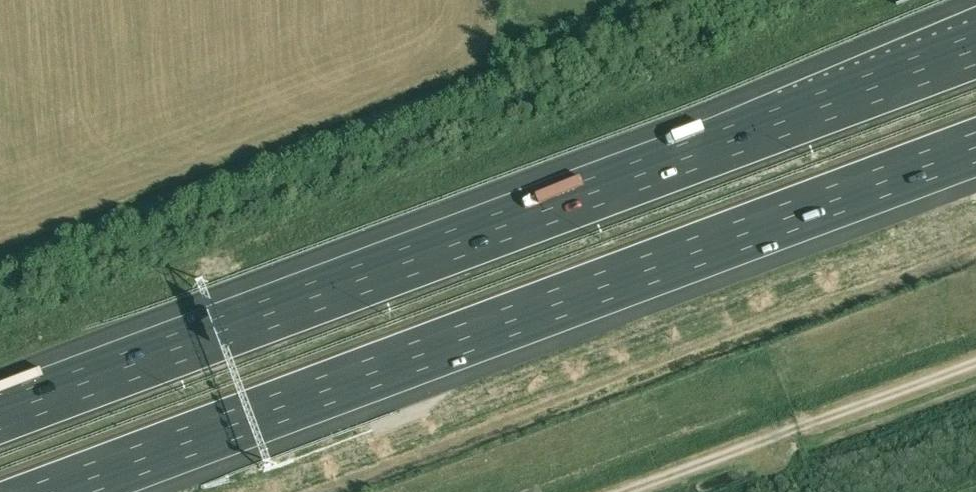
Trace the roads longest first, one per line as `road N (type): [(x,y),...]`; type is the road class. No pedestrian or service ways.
road 1 (motorway): [(975,50),(0,415)]
road 2 (motorway): [(57,491),(975,147)]
road 3 (track): [(975,359),(614,491)]

